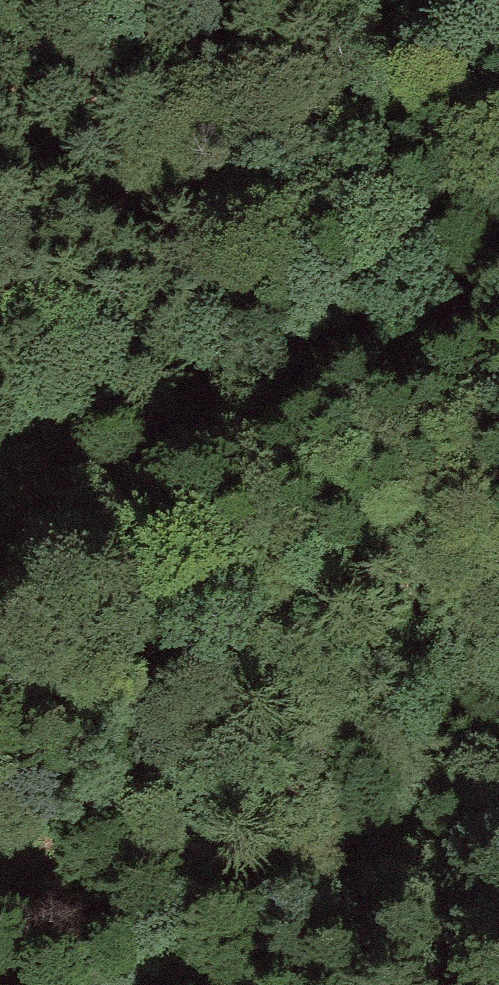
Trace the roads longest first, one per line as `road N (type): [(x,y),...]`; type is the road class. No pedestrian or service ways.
road 1 (track): [(458,0),(291,197),(167,468),(122,608),(65,702),(0,775)]
road 2 (track): [(79,984),(498,777)]
road 3 (track): [(498,277),(299,400),(167,468)]
road 4 (track): [(133,0),(0,92)]

